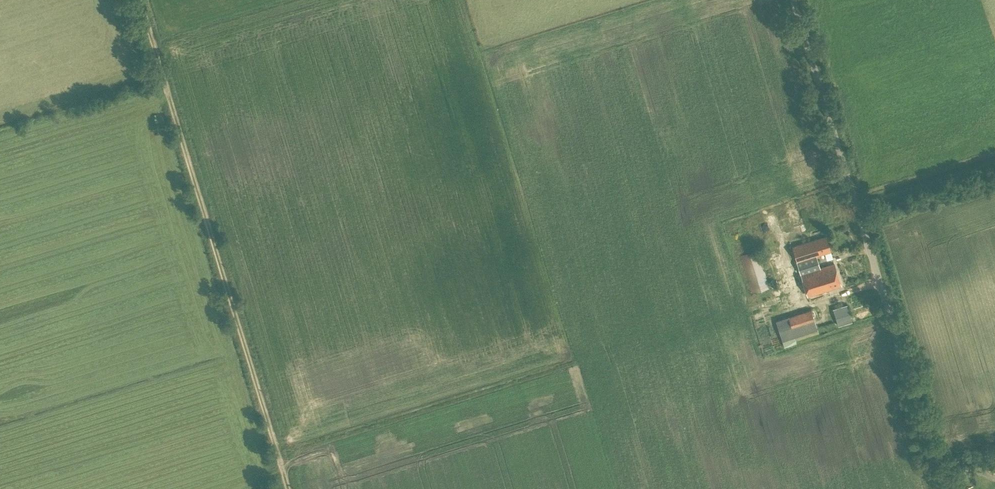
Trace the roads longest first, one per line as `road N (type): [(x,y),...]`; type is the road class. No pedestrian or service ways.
road 1 (track): [(291,488),(141,0)]
road 2 (unclassified): [(943,488),(793,0)]

